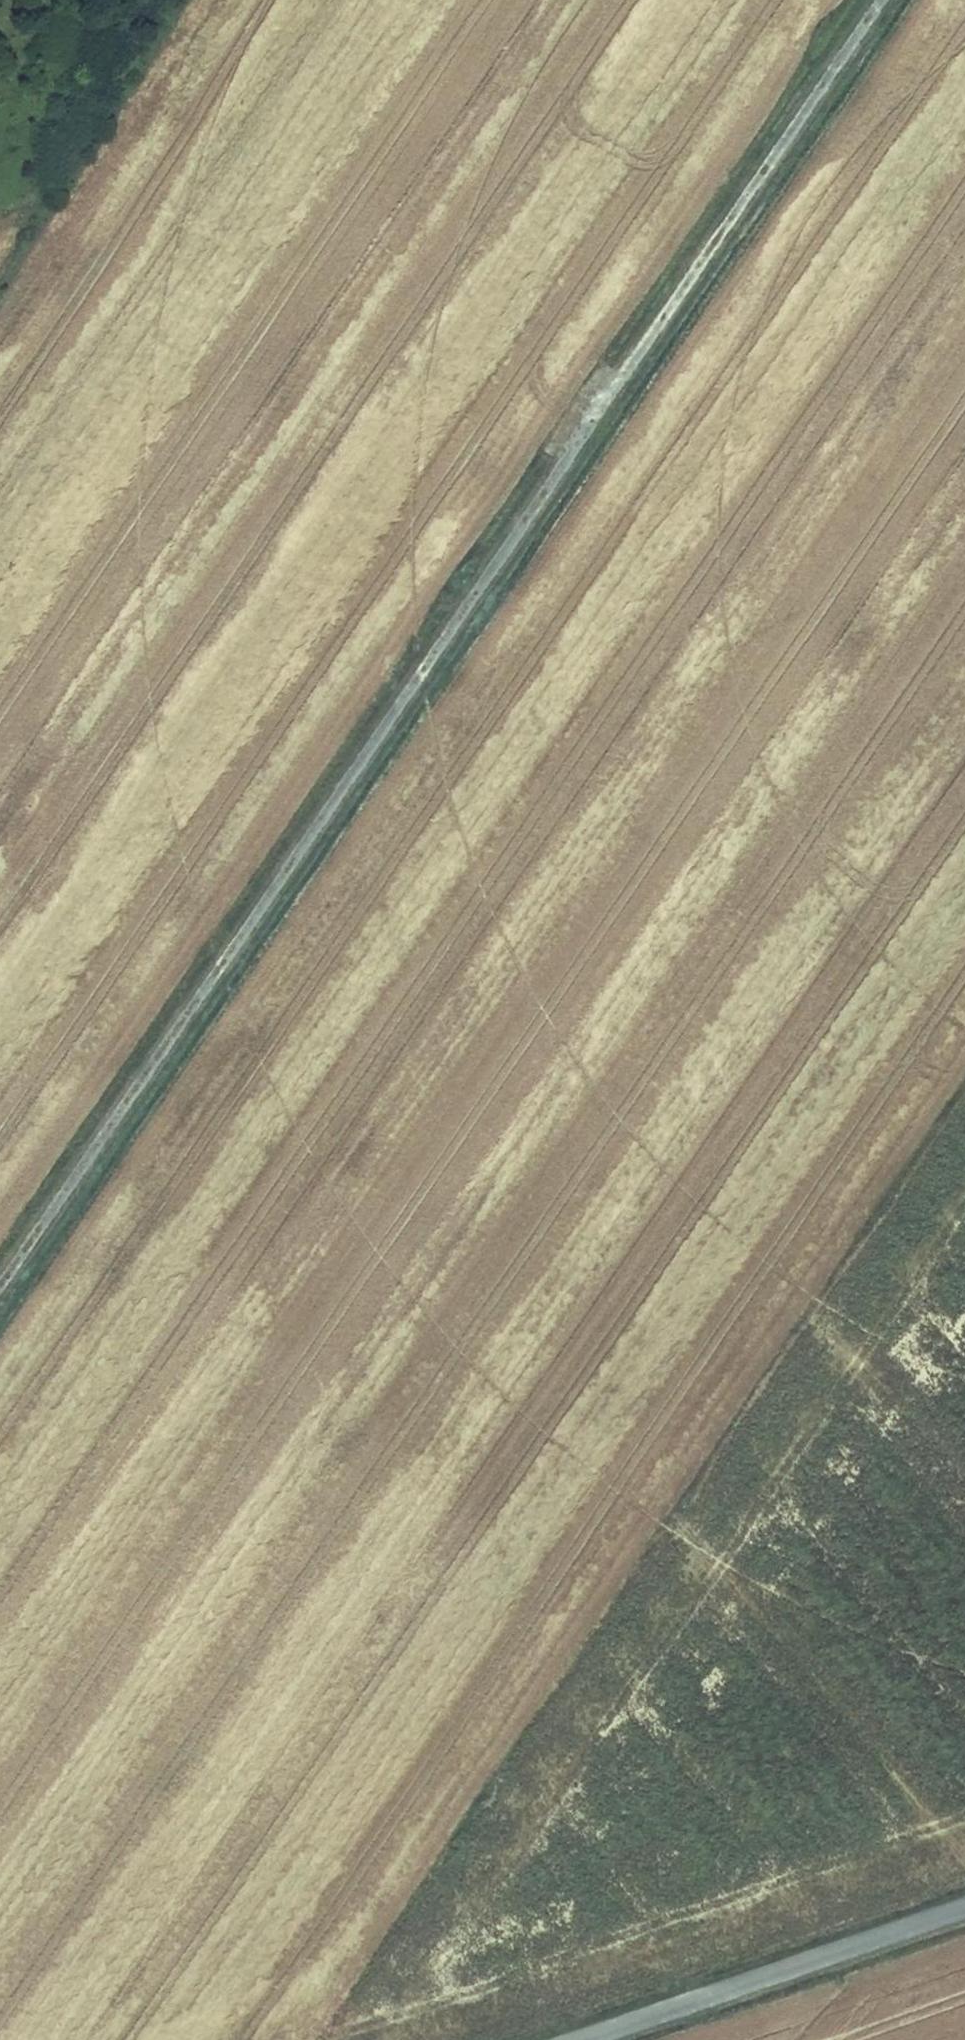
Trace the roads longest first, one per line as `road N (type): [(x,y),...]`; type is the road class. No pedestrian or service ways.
road 1 (unclassified): [(882,0),(0,1292)]
road 2 (unclassified): [(576,2039),(964,1917)]

